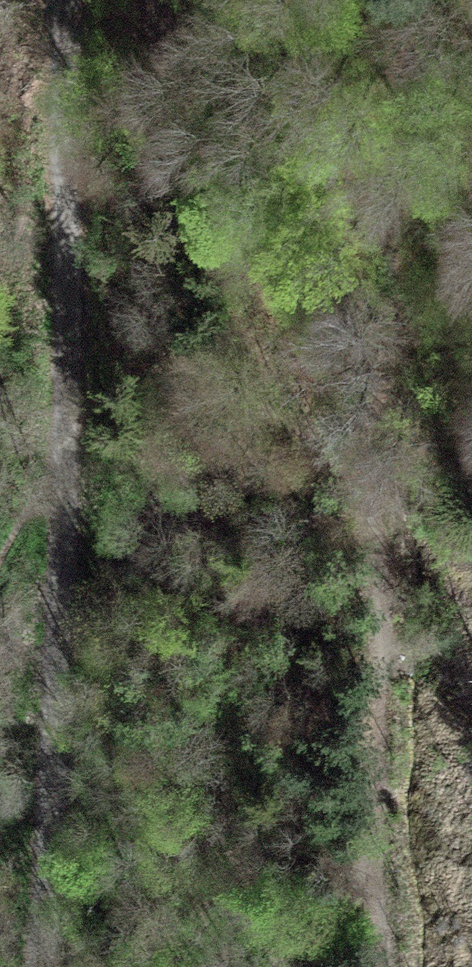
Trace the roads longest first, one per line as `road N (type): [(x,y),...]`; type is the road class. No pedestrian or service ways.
road 1 (track): [(383,966),(367,870),(383,731),(367,496),(144,0)]
road 2 (track): [(56,0),(60,434),(30,966)]

